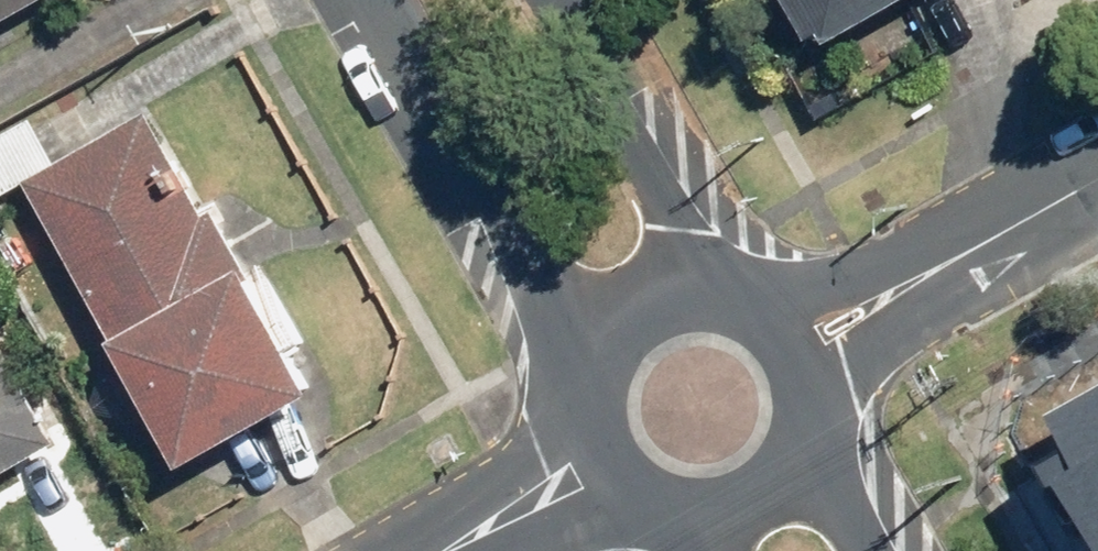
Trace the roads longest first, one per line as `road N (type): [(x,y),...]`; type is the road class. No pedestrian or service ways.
road 1 (unclassified): [(602,376),(378,0)]
road 2 (unclassified): [(565,0),(726,292)]
road 3 (tertiary): [(813,340),(1097,175)]
road 4 (tertiary): [(448,550),(608,460)]
road 5 (tertiary): [(827,456),(780,511),(740,527),(691,526)]
road 6 (tertiary): [(602,376),(633,325),(672,300),(726,292)]
road 7 (tertiary): [(813,340),(831,376),(836,420),(827,456)]

